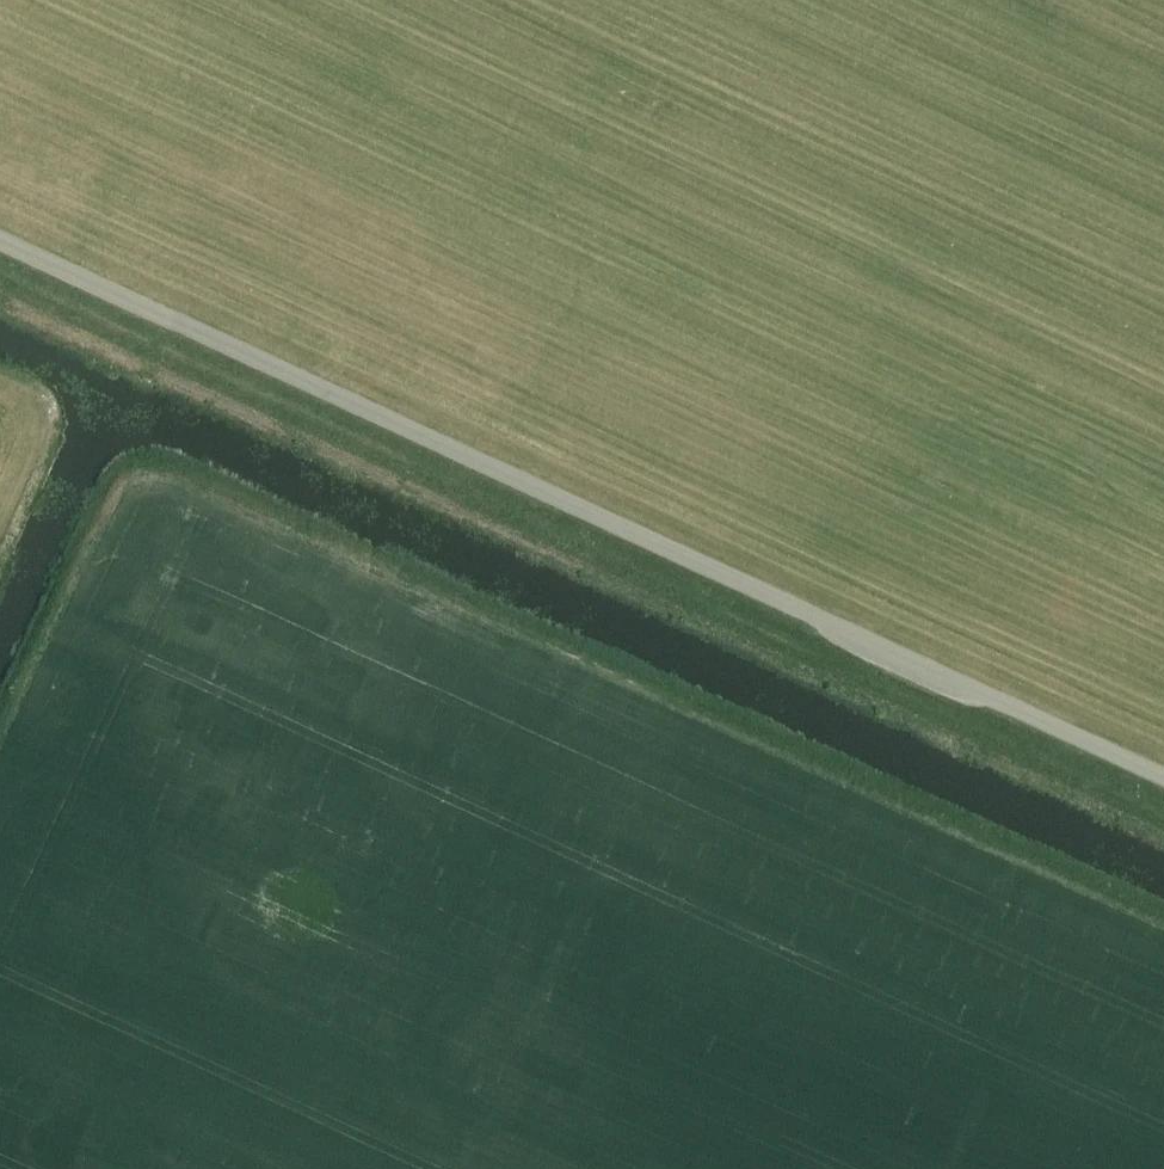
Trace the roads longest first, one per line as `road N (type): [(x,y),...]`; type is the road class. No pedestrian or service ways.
road 1 (unclassified): [(1163,777),(0,239)]

